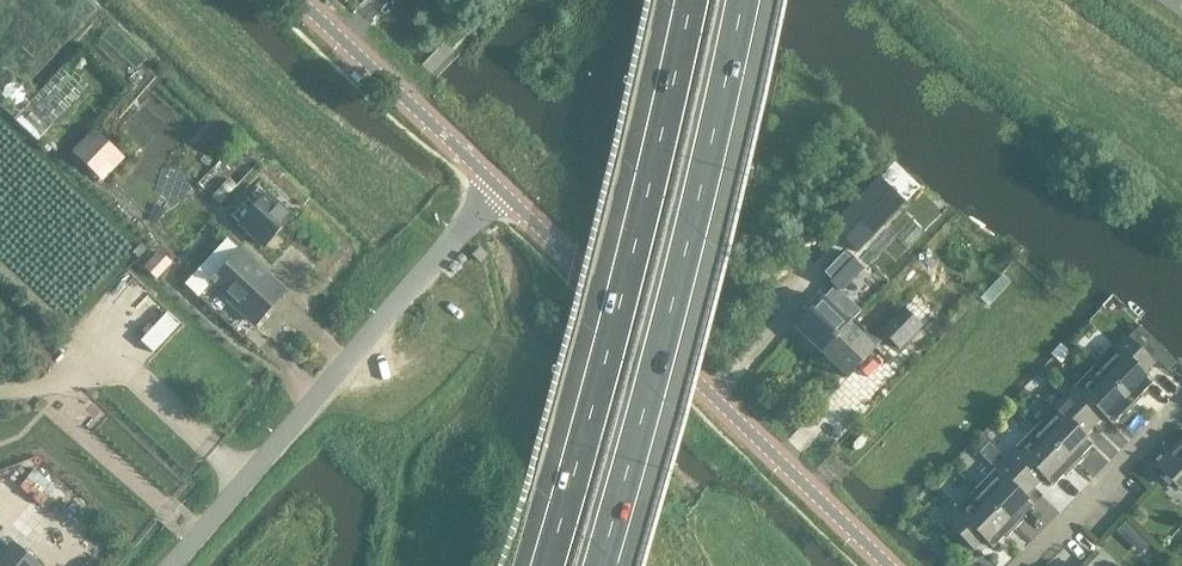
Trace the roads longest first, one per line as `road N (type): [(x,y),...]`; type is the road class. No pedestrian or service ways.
road 1 (motorway): [(691,0),(547,565)]
road 2 (motorway): [(600,565),(743,0)]
road 3 (unclassified): [(888,565),(498,188)]
road 4 (unclassified): [(168,565),(498,188)]
road 5 (unclassified): [(498,188),(298,0)]
road 6 (track): [(434,257),(452,287),(453,318),(437,345),(385,368),(352,355)]

